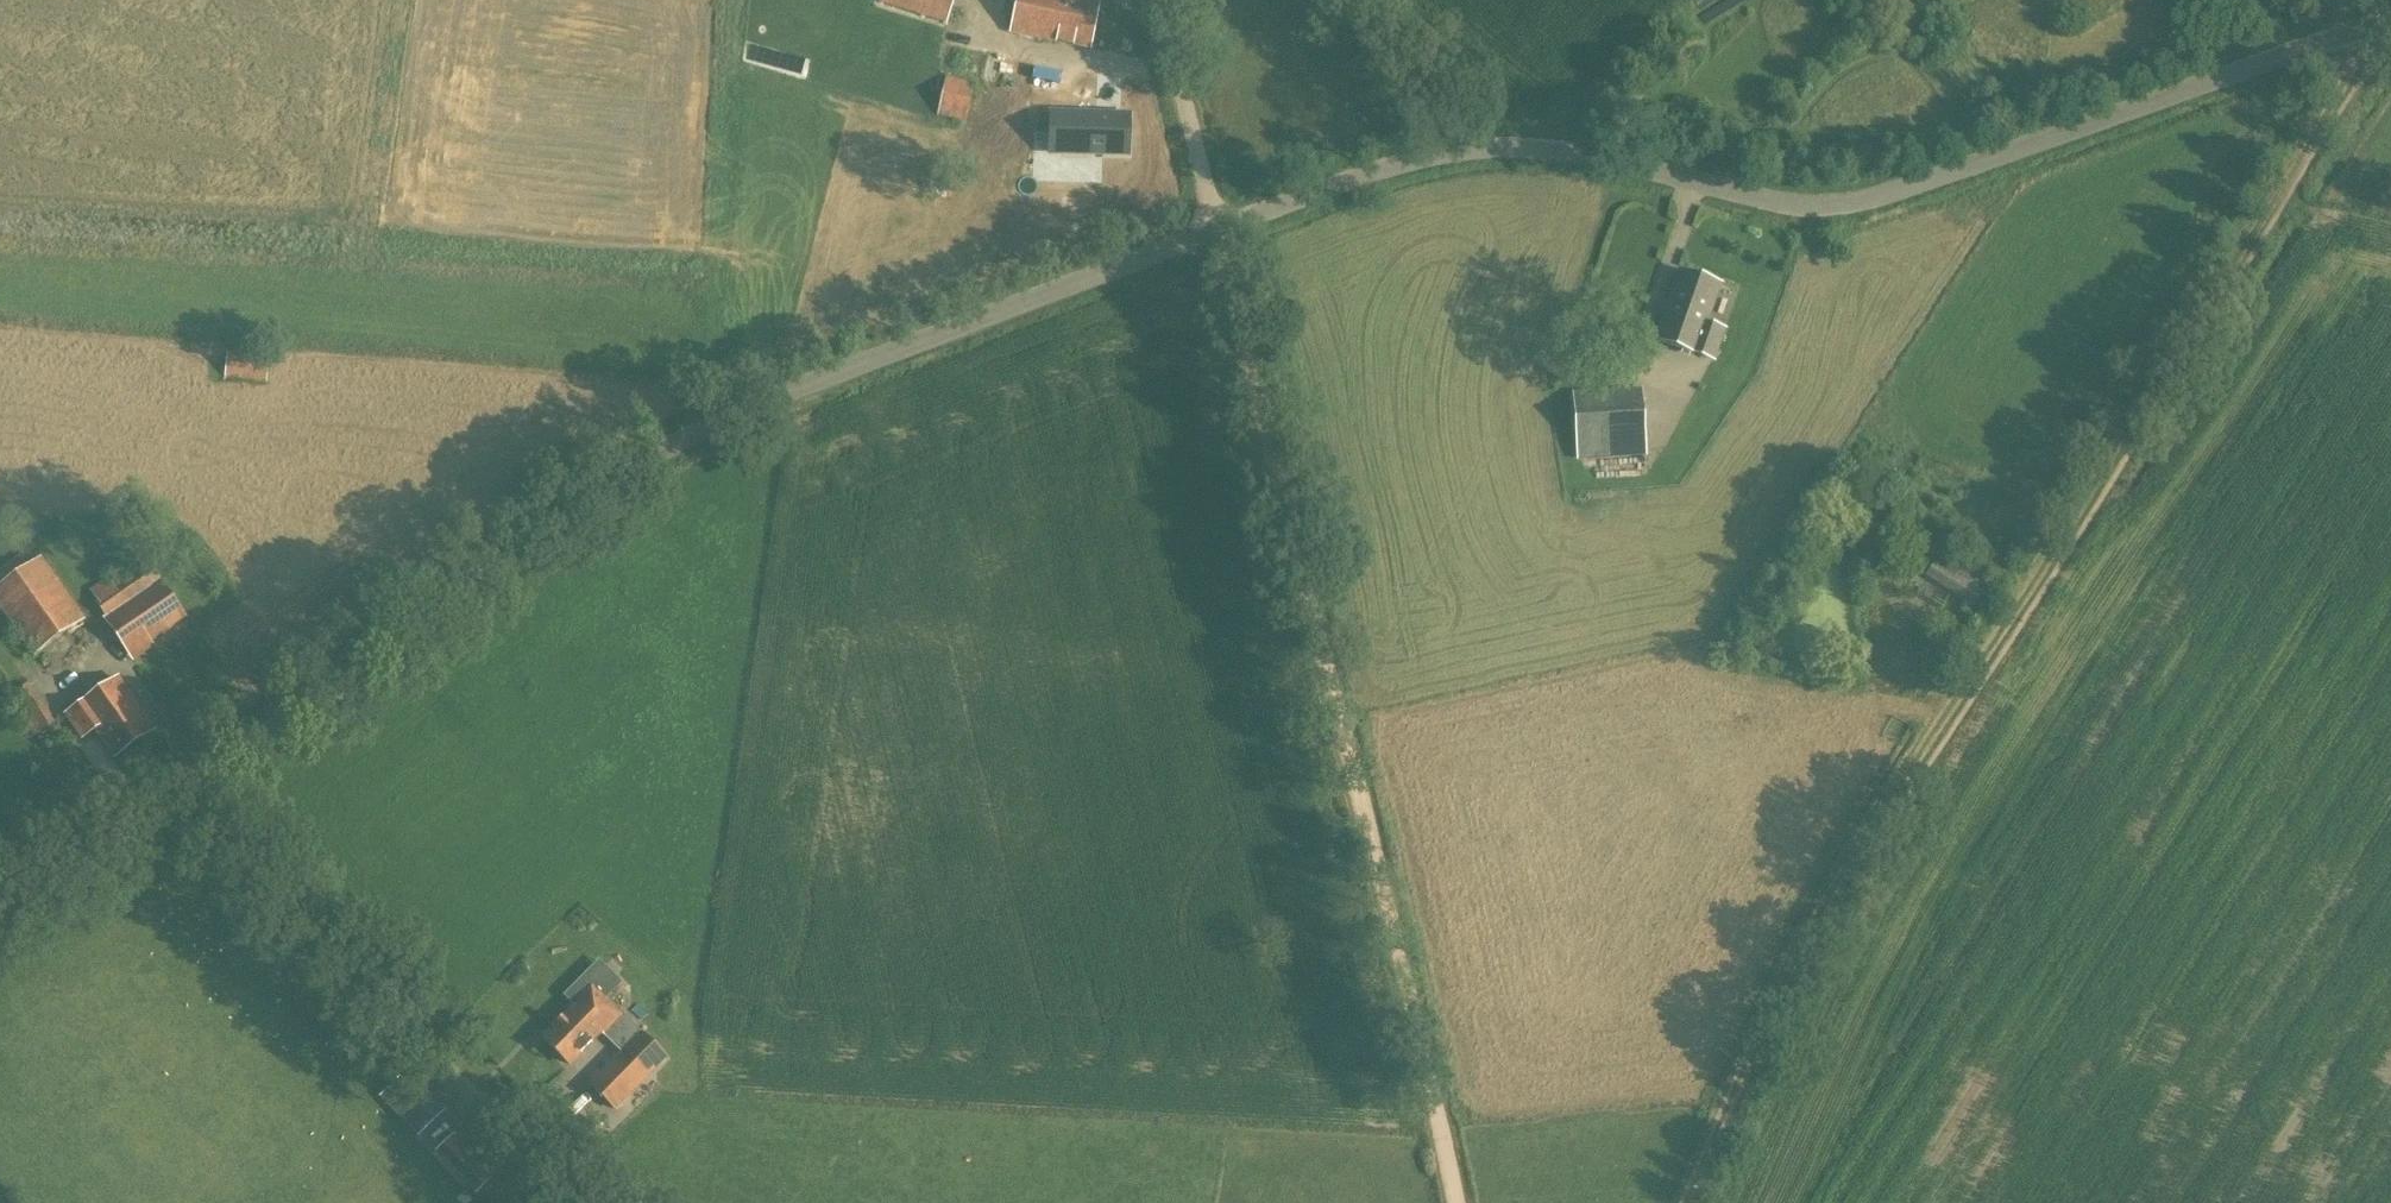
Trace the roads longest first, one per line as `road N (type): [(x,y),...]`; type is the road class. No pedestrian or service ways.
road 1 (tertiary): [(0,912),(705,422),(1217,225)]
road 2 (track): [(2390,12),(1837,880),(1761,1020),(1682,1202)]
road 3 (tertiary): [(1217,225),(1433,152),(1505,142),(1592,149),(1775,197),(1843,199),(2390,19)]
road 4 (track): [(1217,225),(1464,1202)]
road 5 (unclassified): [(1217,225),(1161,0)]

